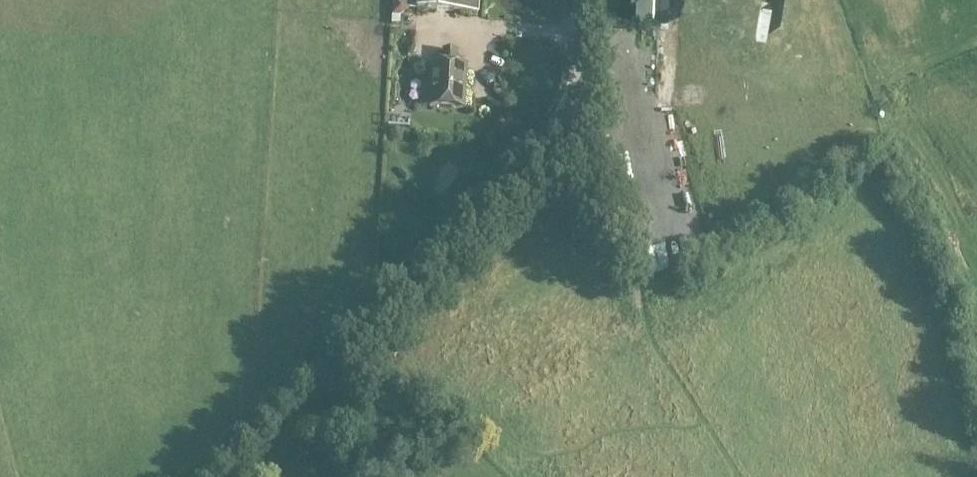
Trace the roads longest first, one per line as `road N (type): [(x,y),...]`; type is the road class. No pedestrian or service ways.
road 1 (unclassified): [(202,476),(552,138),(573,98),(576,0)]

